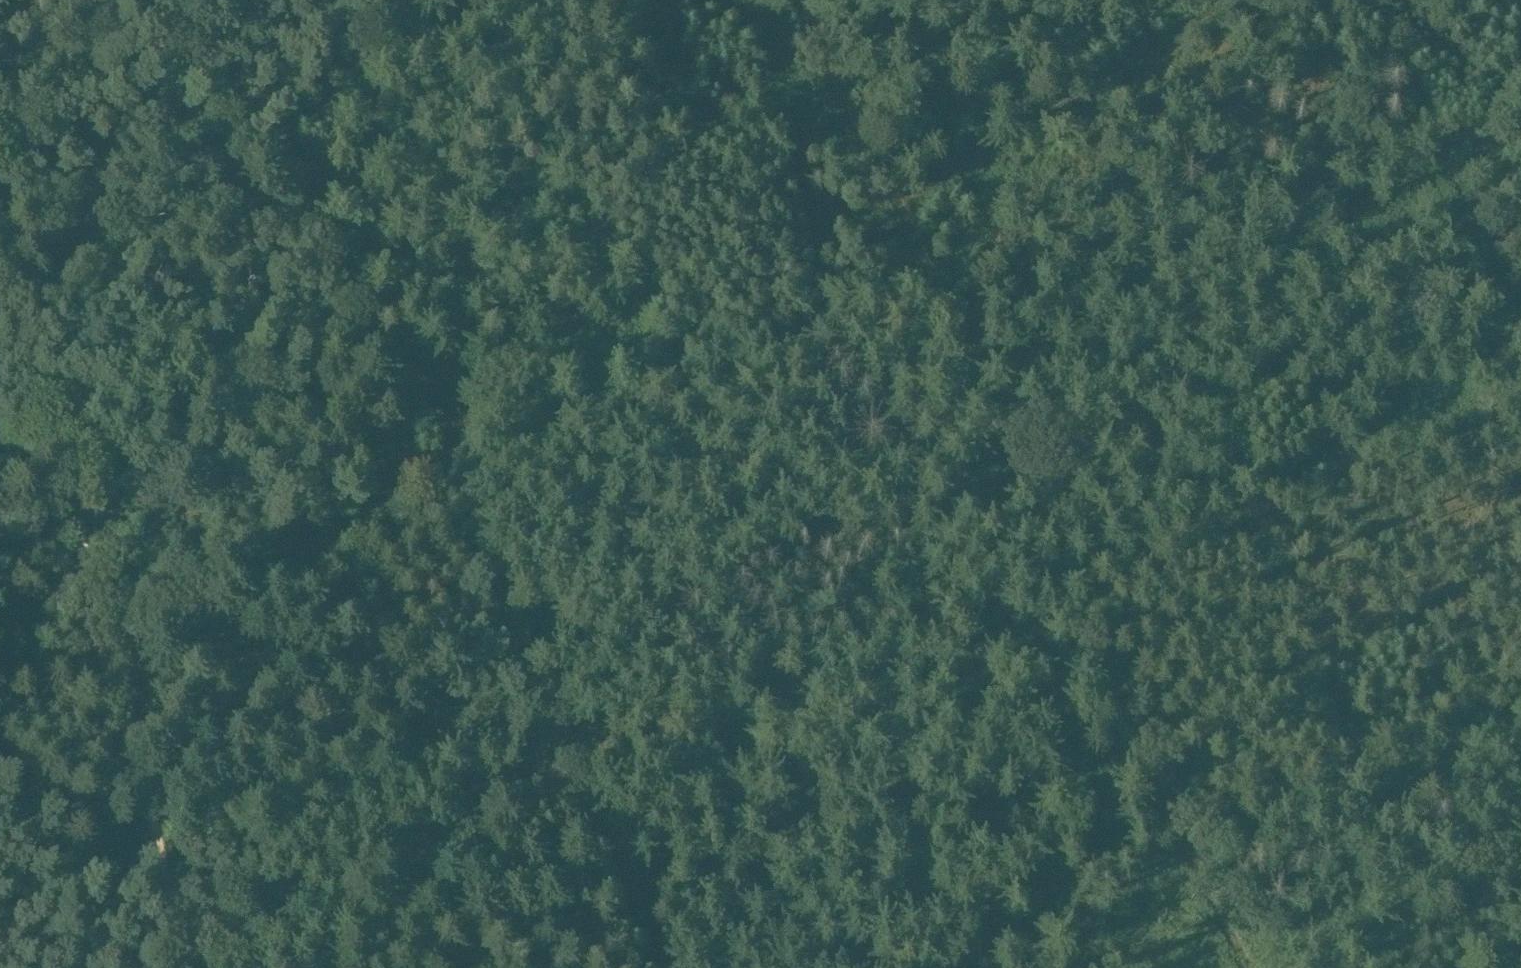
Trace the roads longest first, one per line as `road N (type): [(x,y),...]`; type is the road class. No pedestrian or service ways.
road 1 (track): [(201,967),(0,199)]

